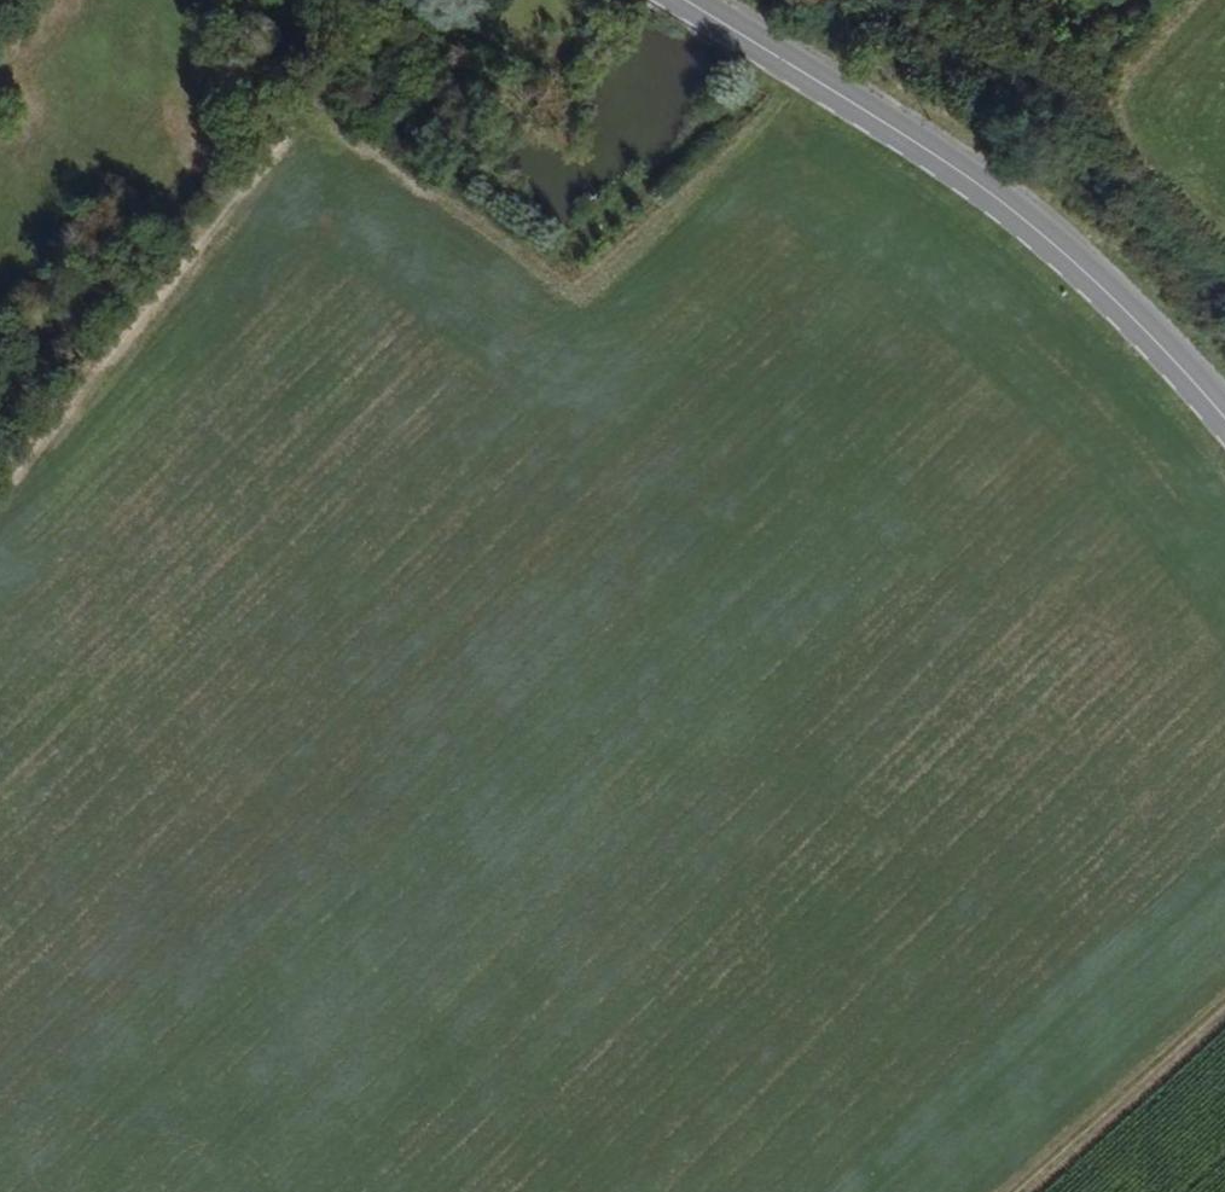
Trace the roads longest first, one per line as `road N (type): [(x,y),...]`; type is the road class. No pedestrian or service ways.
road 1 (tertiary): [(1224,421),(1068,244),(704,0)]
road 2 (track): [(1041,1191),(1224,1026)]

